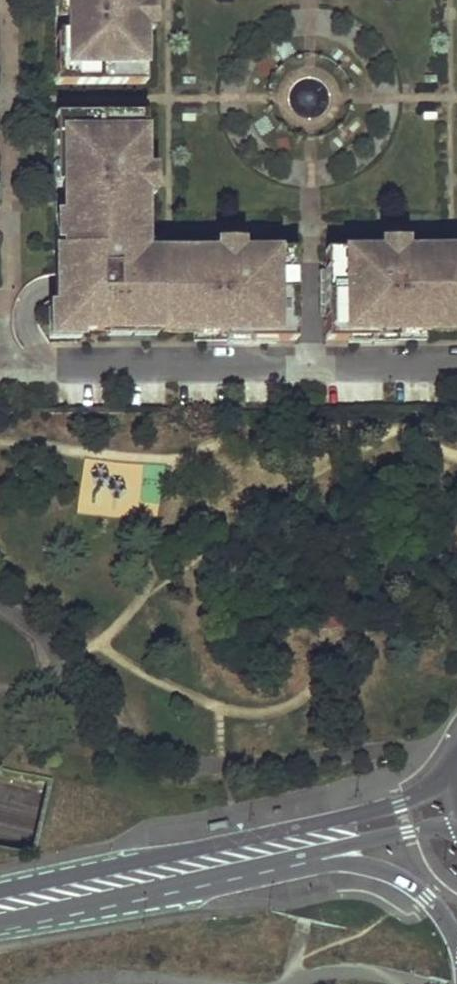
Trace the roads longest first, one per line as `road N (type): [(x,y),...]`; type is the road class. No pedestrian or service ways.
road 1 (primary): [(455,760),(400,803),(0,892)]
road 2 (primary): [(0,924),(313,853)]
road 3 (residential): [(313,853),(415,883),(456,943)]
road 4 (primary): [(313,853),(456,831)]

